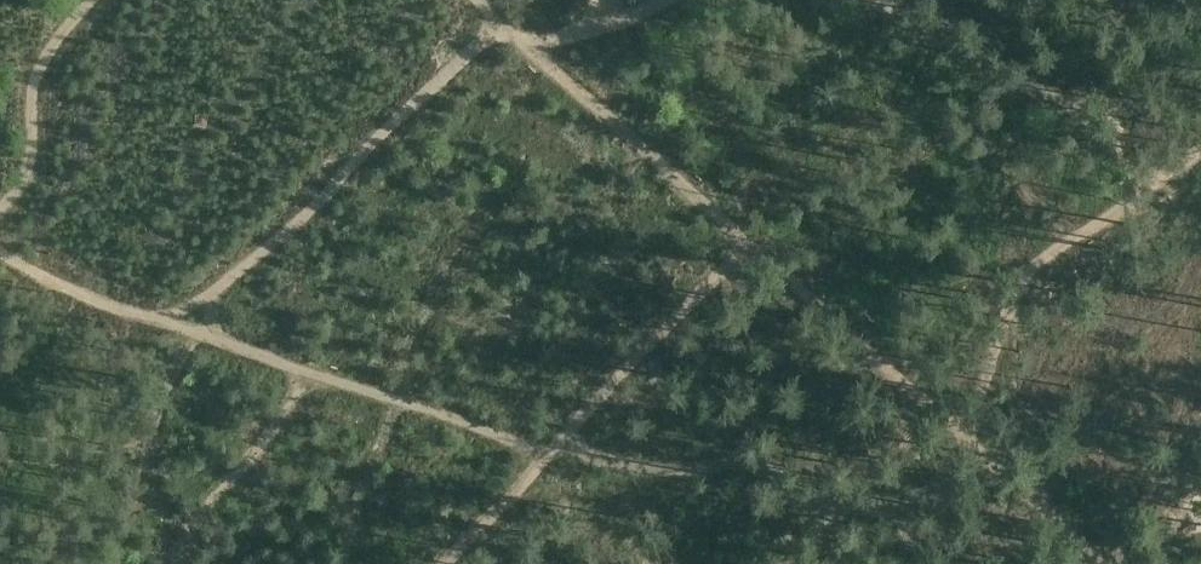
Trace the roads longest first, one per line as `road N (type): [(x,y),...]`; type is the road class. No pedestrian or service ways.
road 1 (track): [(747,239),(875,348),(1094,563)]
road 2 (track): [(747,239),(447,563)]
road 3 (track): [(969,449),(1010,301),(1023,281),(1200,154)]
road 4 (track): [(482,0),(747,239)]
road 5 (track): [(0,211),(16,189),(41,65),(92,0)]

